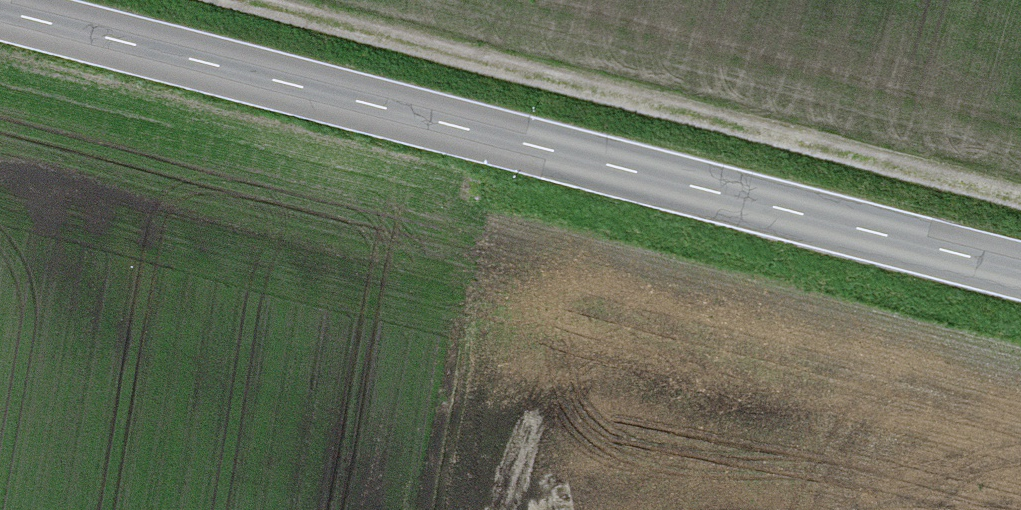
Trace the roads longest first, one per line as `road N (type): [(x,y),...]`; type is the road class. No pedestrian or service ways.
road 1 (secondary): [(0,10),(1020,271)]
road 2 (track): [(225,0),(1020,199)]

